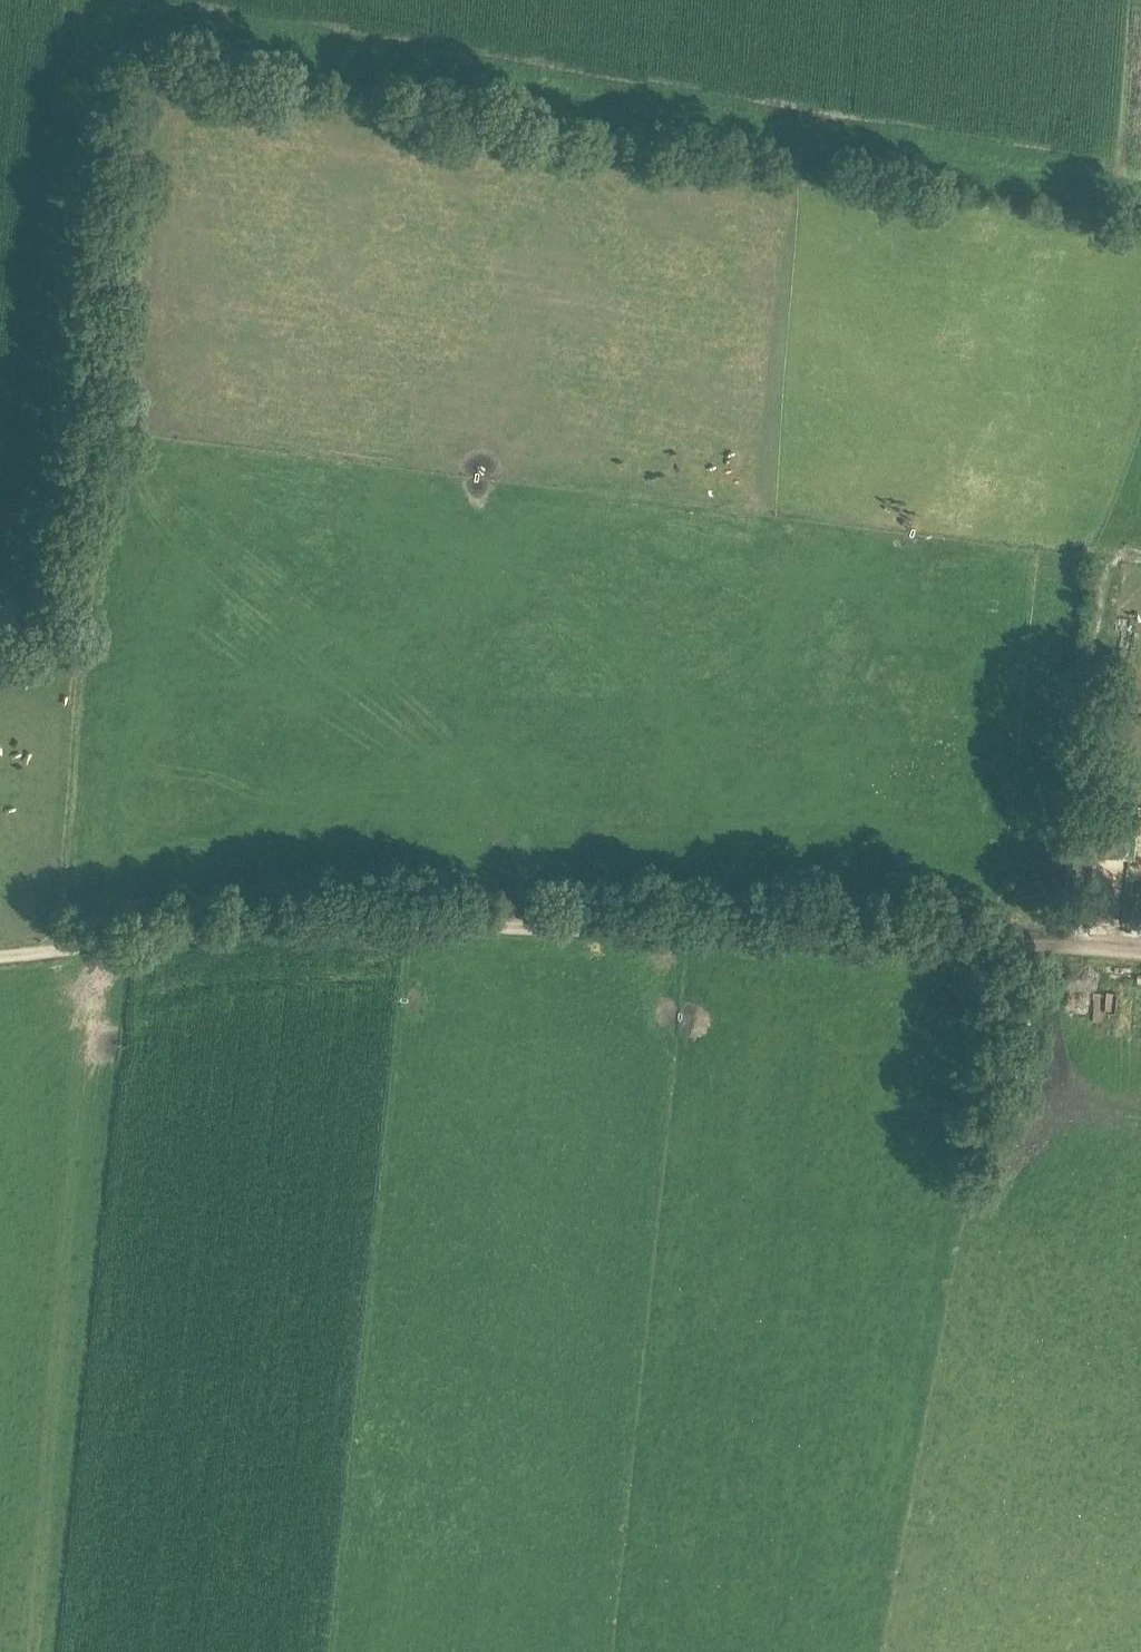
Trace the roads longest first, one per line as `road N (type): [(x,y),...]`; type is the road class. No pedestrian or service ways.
road 1 (track): [(0,957),(241,933),(456,927),(1140,957)]

